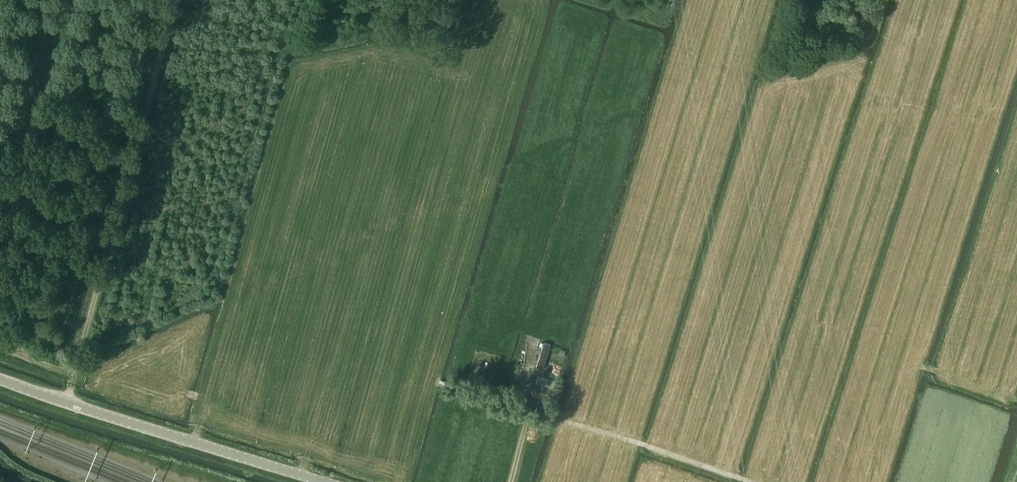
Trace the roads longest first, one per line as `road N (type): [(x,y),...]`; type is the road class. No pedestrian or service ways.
road 1 (tertiary): [(330,481),(0,378)]

